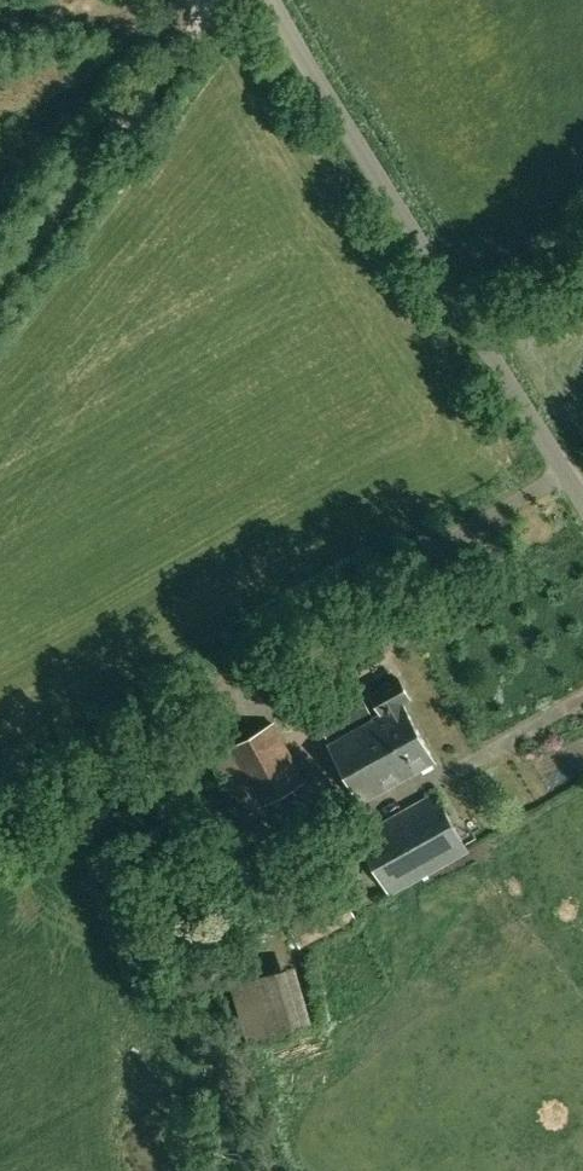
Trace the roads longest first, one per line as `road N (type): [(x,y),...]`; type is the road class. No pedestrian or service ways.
road 1 (unclassified): [(582,501),(269,0)]
road 2 (track): [(267,700),(263,659),(277,636),(566,474)]
road 3 (track): [(215,0),(0,278)]
road 4 (track): [(0,23),(143,6)]

